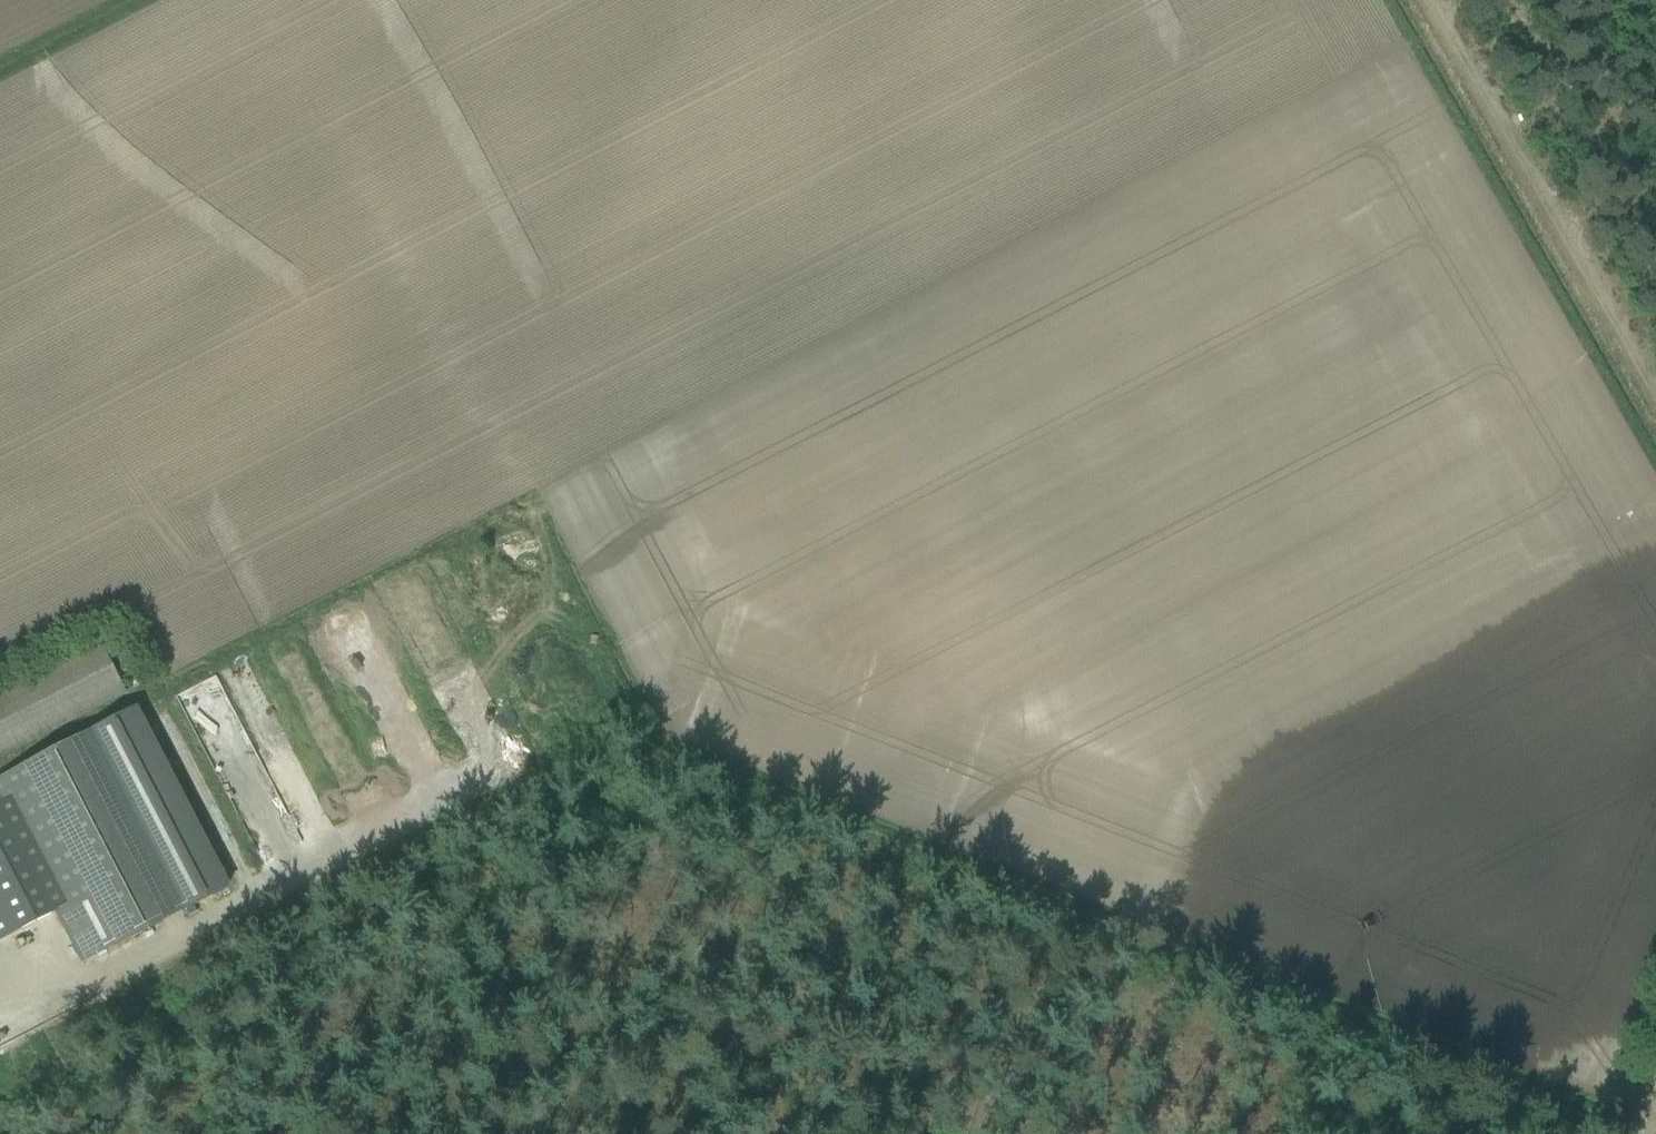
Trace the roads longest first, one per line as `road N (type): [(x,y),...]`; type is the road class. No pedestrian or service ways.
road 1 (track): [(957,1133),(972,1077),(1044,1005),(1098,933),(1605,1133)]
road 2 (track): [(1433,0),(1655,383)]
road 3 (track): [(274,1133),(190,953)]

